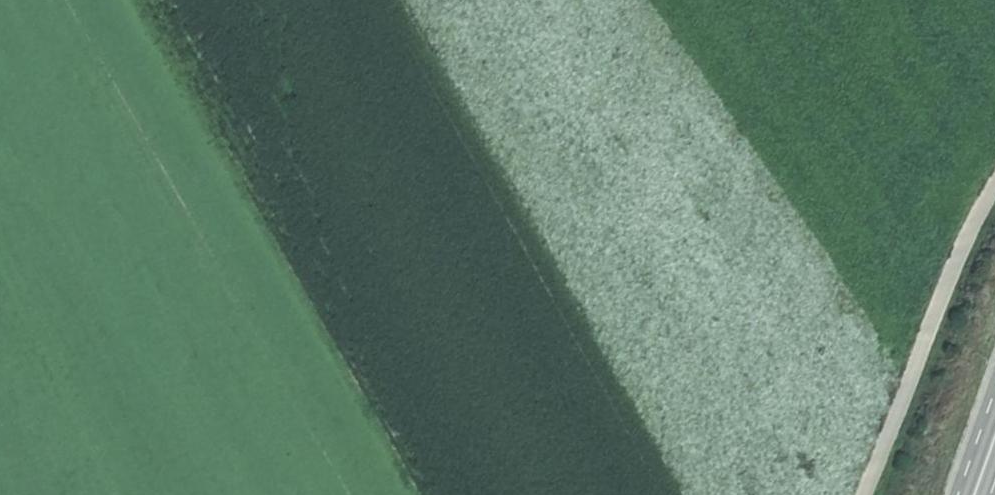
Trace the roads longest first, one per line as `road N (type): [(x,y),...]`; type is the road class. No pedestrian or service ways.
road 1 (track): [(994,185),(864,494)]

